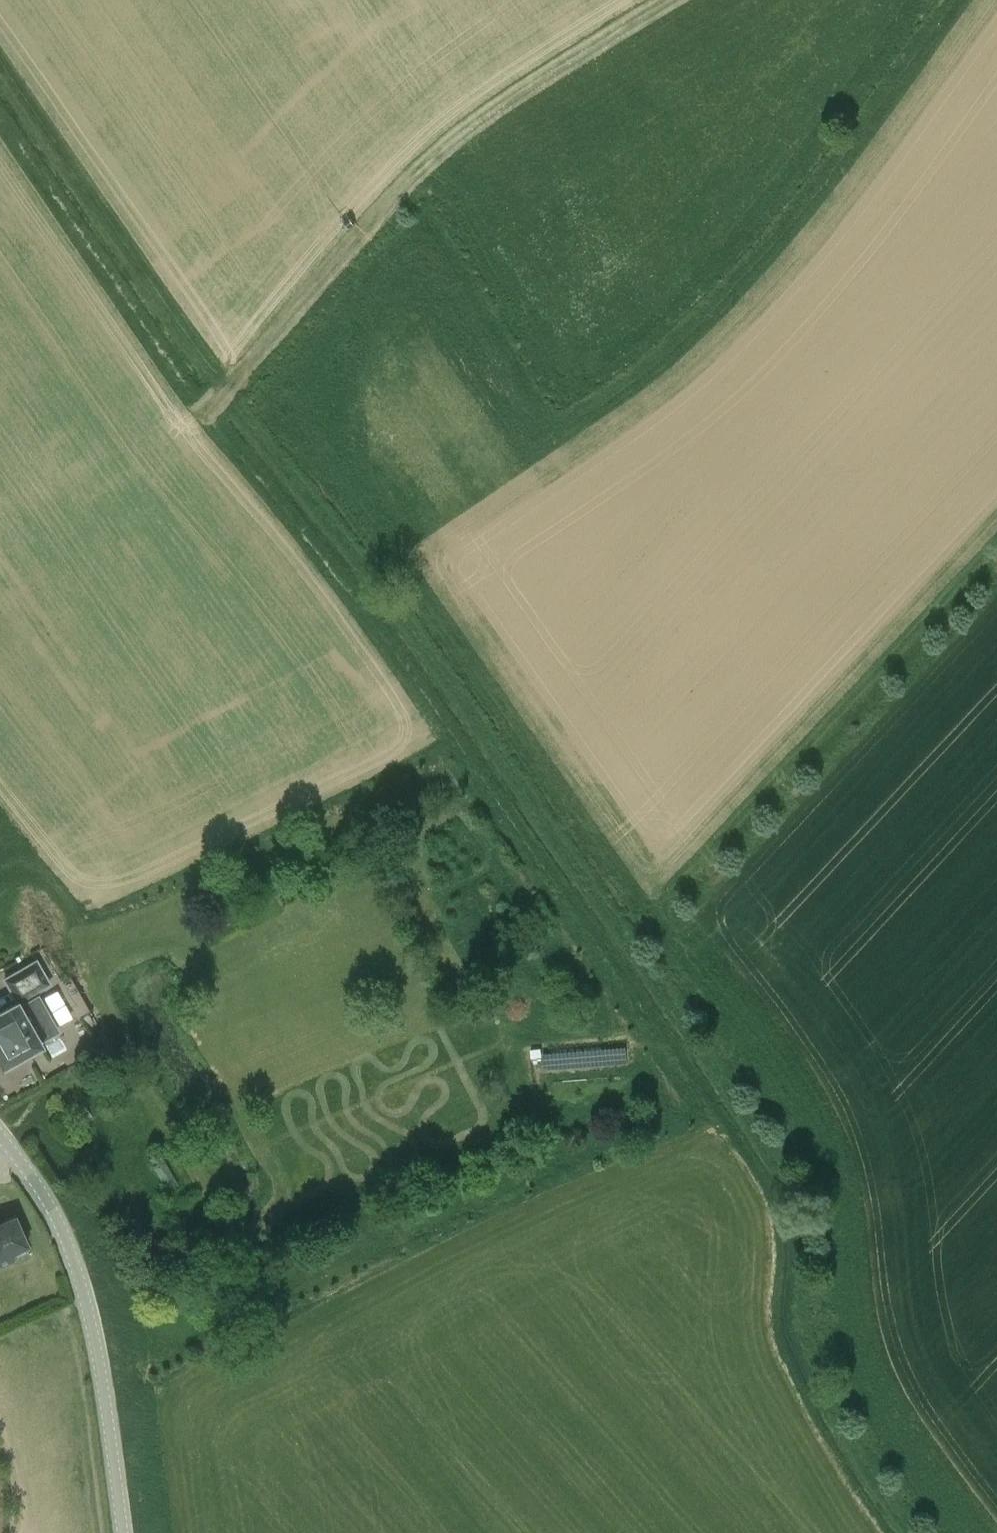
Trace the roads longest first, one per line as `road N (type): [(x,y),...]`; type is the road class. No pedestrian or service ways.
road 1 (unclassified): [(122,1532),(82,1291),(64,1237),(0,1140)]

